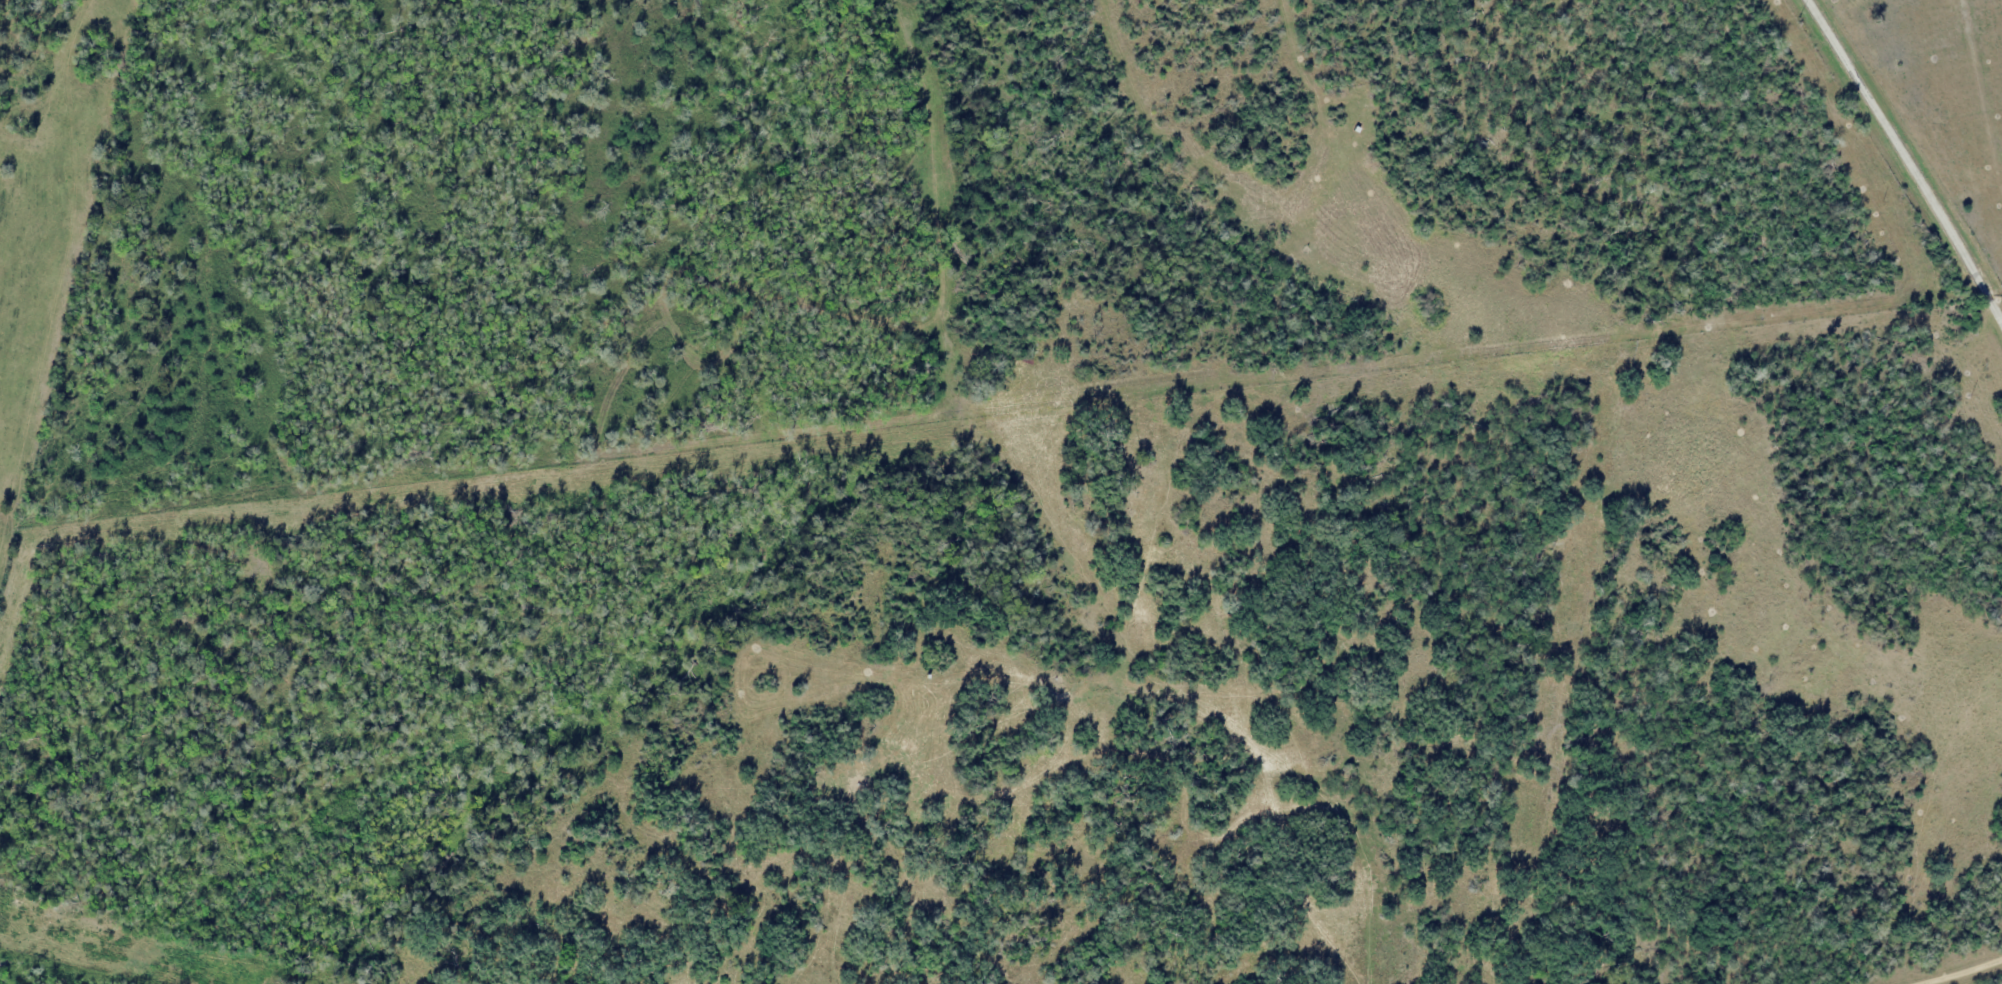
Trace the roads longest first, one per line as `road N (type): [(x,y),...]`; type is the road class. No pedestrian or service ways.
road 1 (residential): [(2001,315),(1812,0)]

